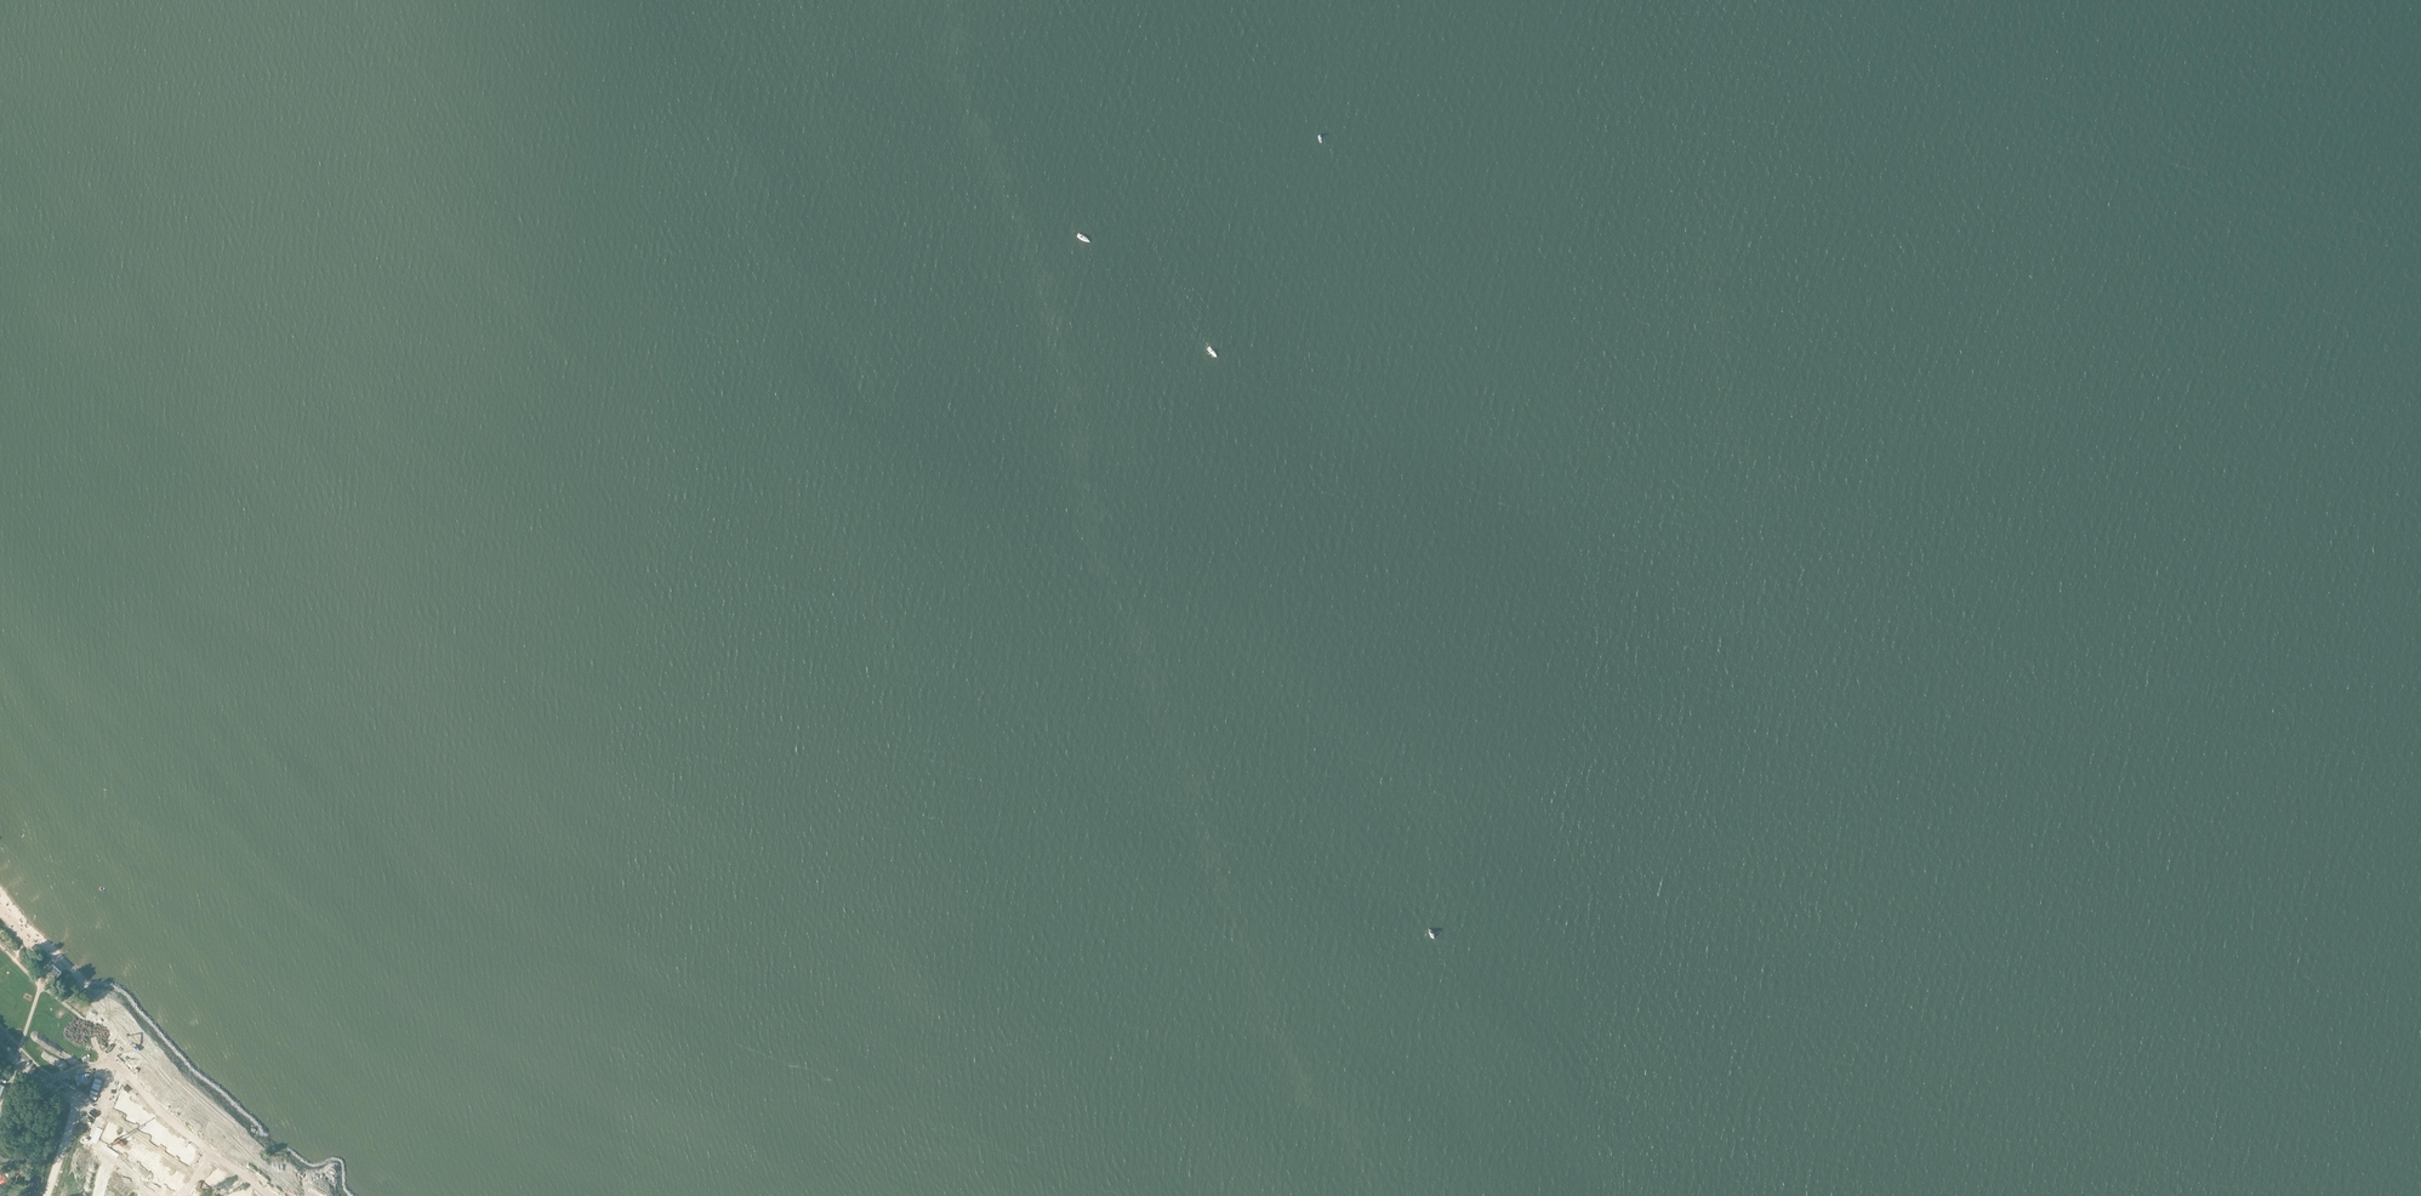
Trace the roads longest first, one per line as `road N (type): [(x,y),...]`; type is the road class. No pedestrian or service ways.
road 1 (unclassified): [(46,1195),(76,1107),(24,1070)]

